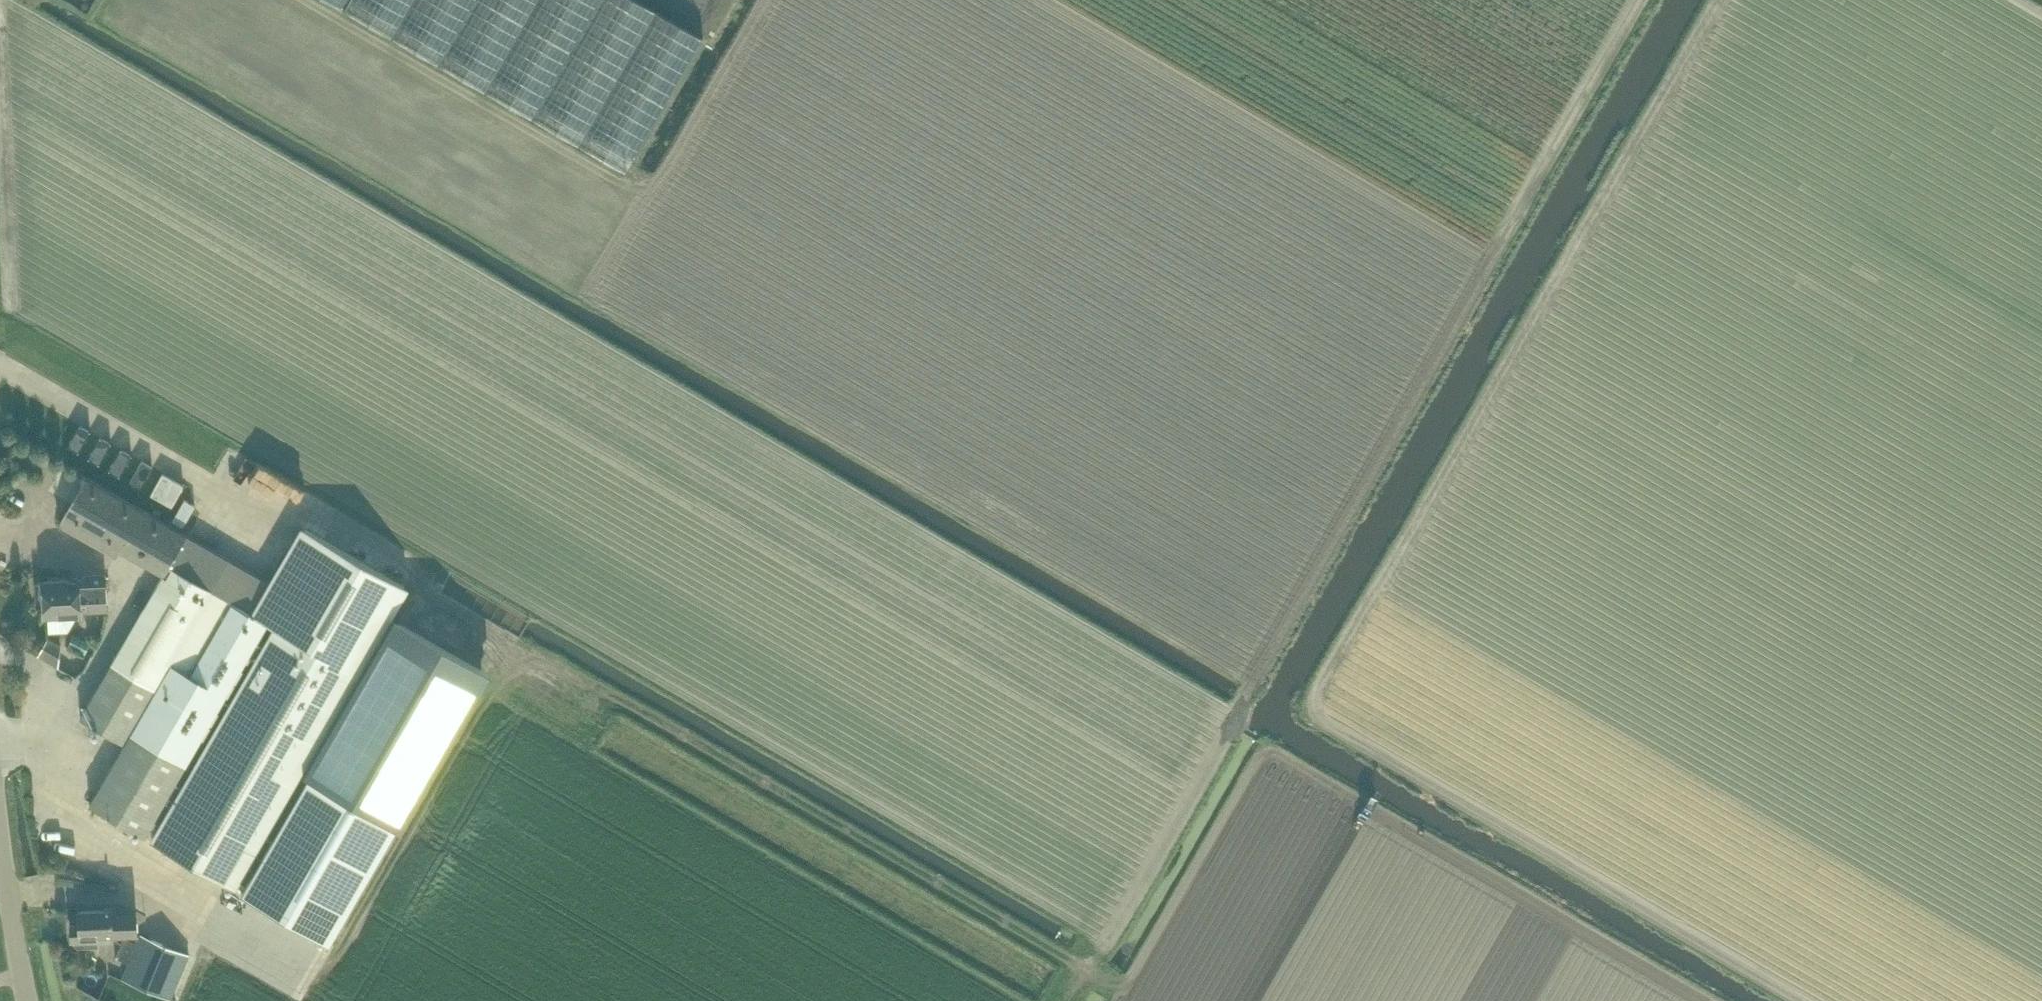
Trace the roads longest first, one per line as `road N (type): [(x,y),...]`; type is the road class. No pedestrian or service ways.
road 1 (track): [(1829,1000),(1344,715),(1326,690),(1392,563)]
road 2 (unclassified): [(28,1000),(0,823)]

